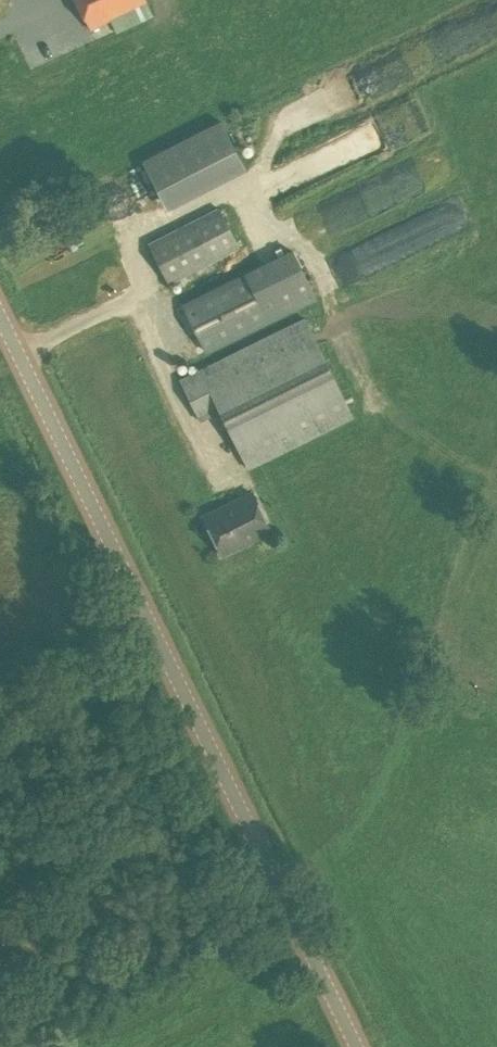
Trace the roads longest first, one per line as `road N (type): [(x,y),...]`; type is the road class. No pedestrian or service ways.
road 1 (secondary): [(357,1046),(0,315)]

